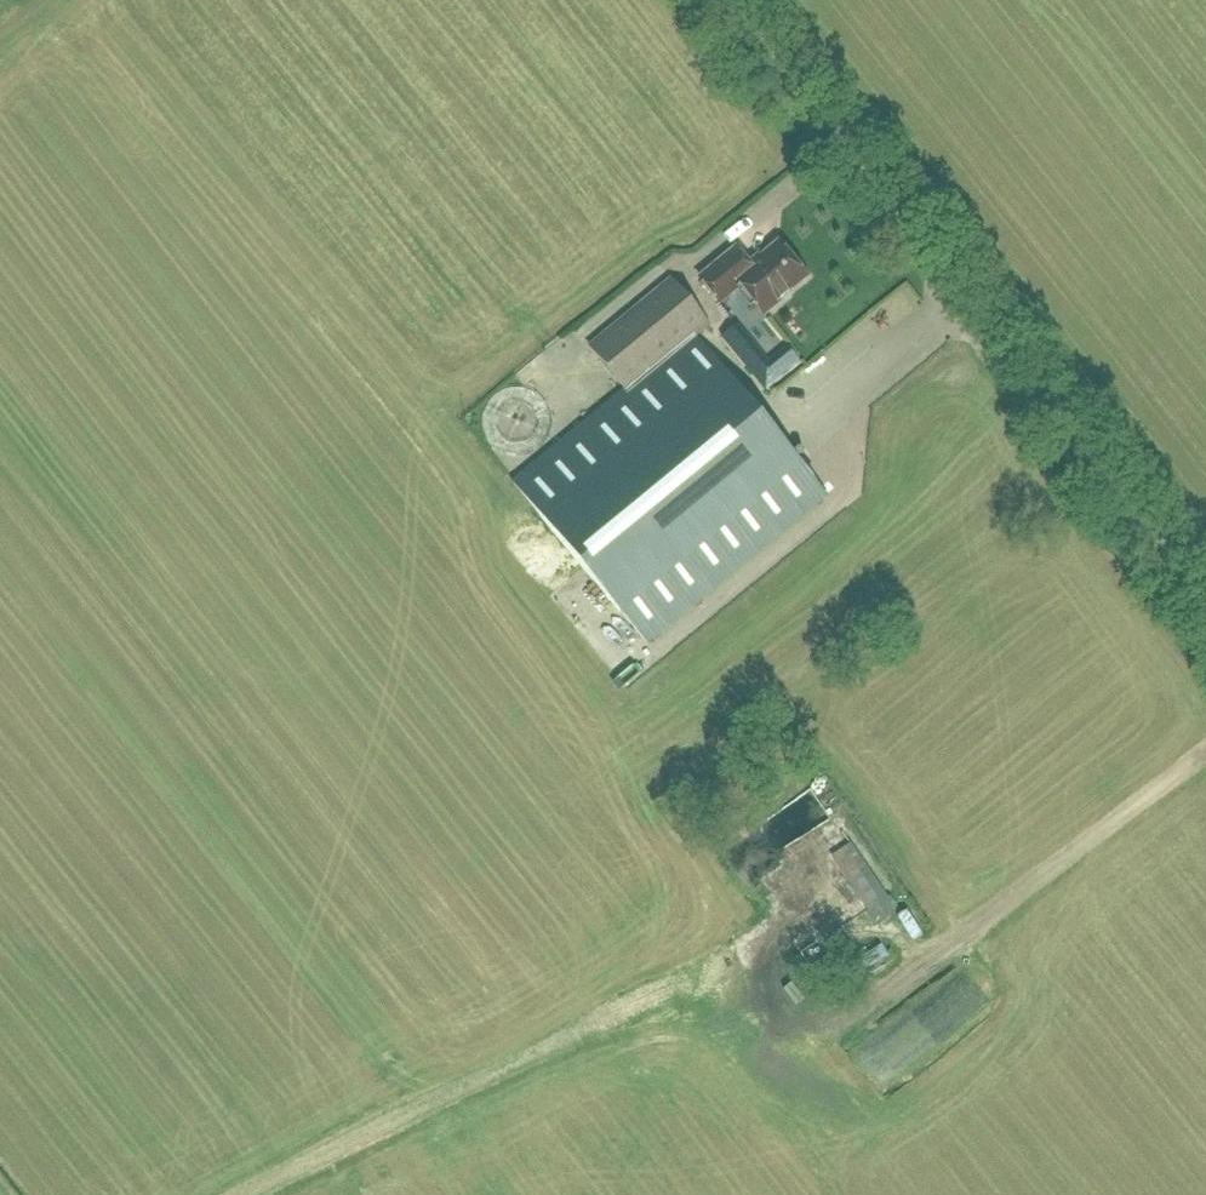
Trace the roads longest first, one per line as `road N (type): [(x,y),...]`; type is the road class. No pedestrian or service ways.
road 1 (unclassified): [(1205,608),(730,0)]
road 2 (track): [(1205,754),(869,1006),(835,1014),(814,1008),(766,956)]

